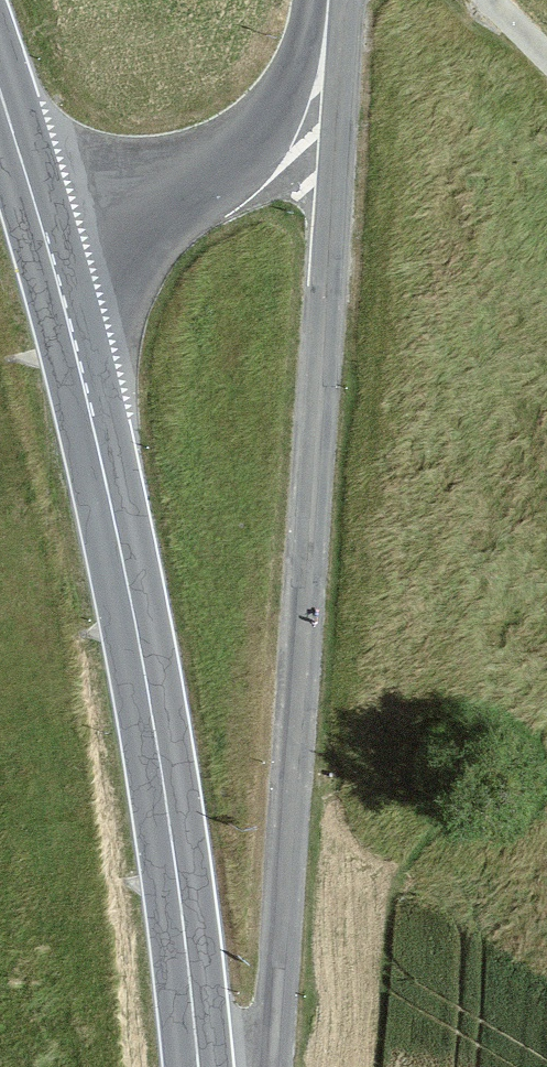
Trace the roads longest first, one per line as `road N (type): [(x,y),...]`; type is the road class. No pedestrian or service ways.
road 1 (tertiary): [(270,1066),(343,0)]
road 2 (primary): [(52,259),(139,646),(197,1066)]
road 3 (tertiary): [(314,0),(303,47),(258,136),(226,164),(52,259)]
road 4 (primary): [(0,92),(52,259)]

